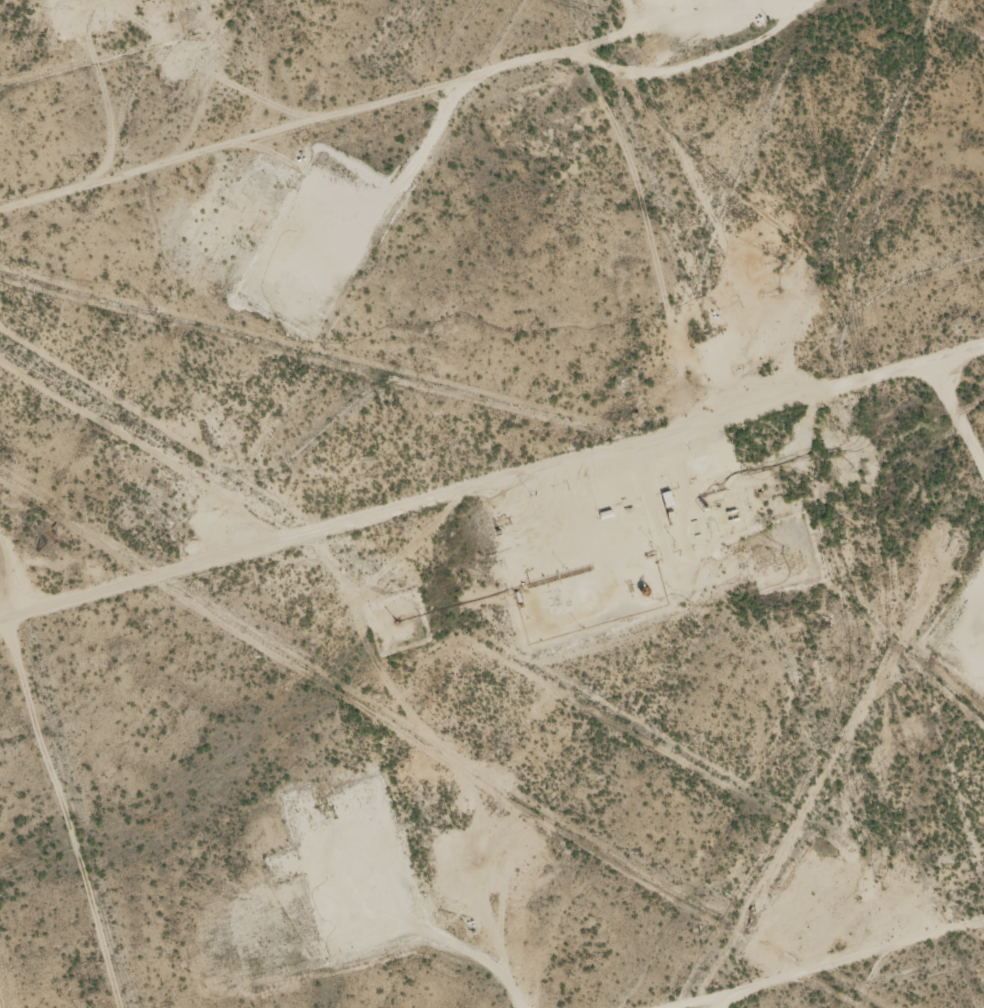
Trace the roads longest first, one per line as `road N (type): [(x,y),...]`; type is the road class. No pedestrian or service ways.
road 1 (track): [(0,605),(983,334)]

